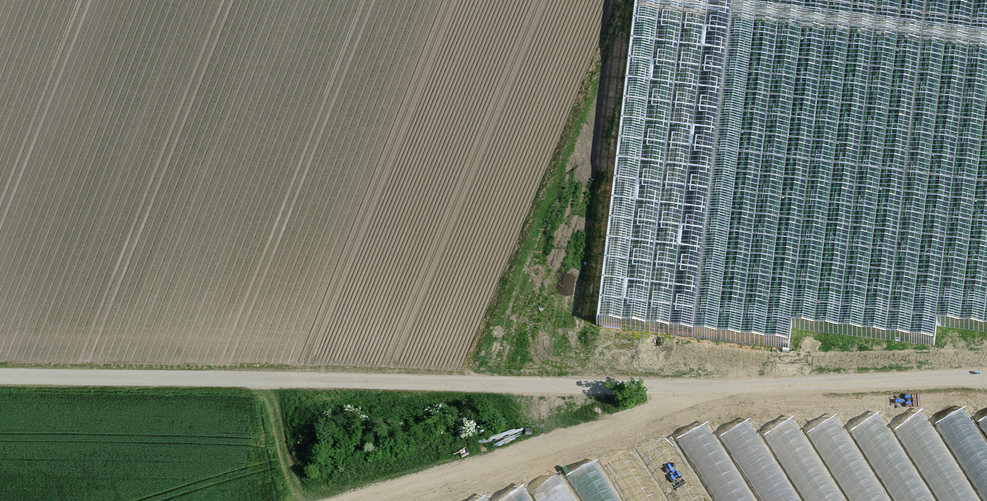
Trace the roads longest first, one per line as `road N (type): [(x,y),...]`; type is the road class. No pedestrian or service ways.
road 1 (track): [(0,375),(699,388),(986,378)]
road 2 (track): [(357,500),(640,415),(699,388)]

